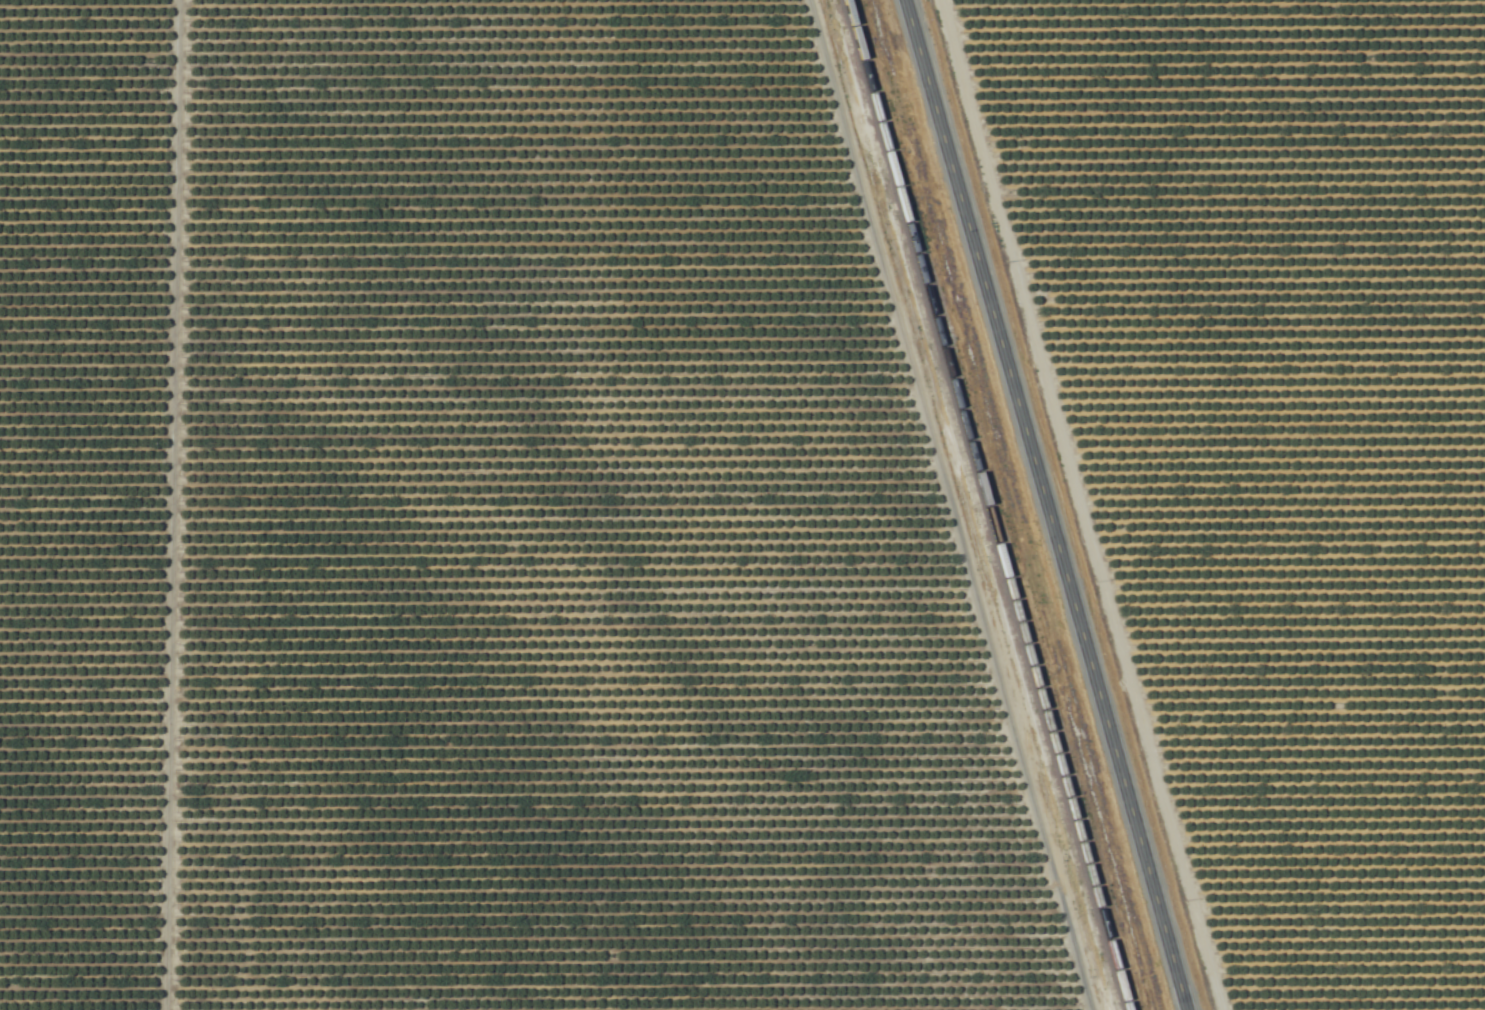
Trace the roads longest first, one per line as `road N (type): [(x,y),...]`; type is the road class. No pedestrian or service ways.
road 1 (primary): [(1181,1009),(899,0)]
road 2 (track): [(172,0),(160,1009)]

